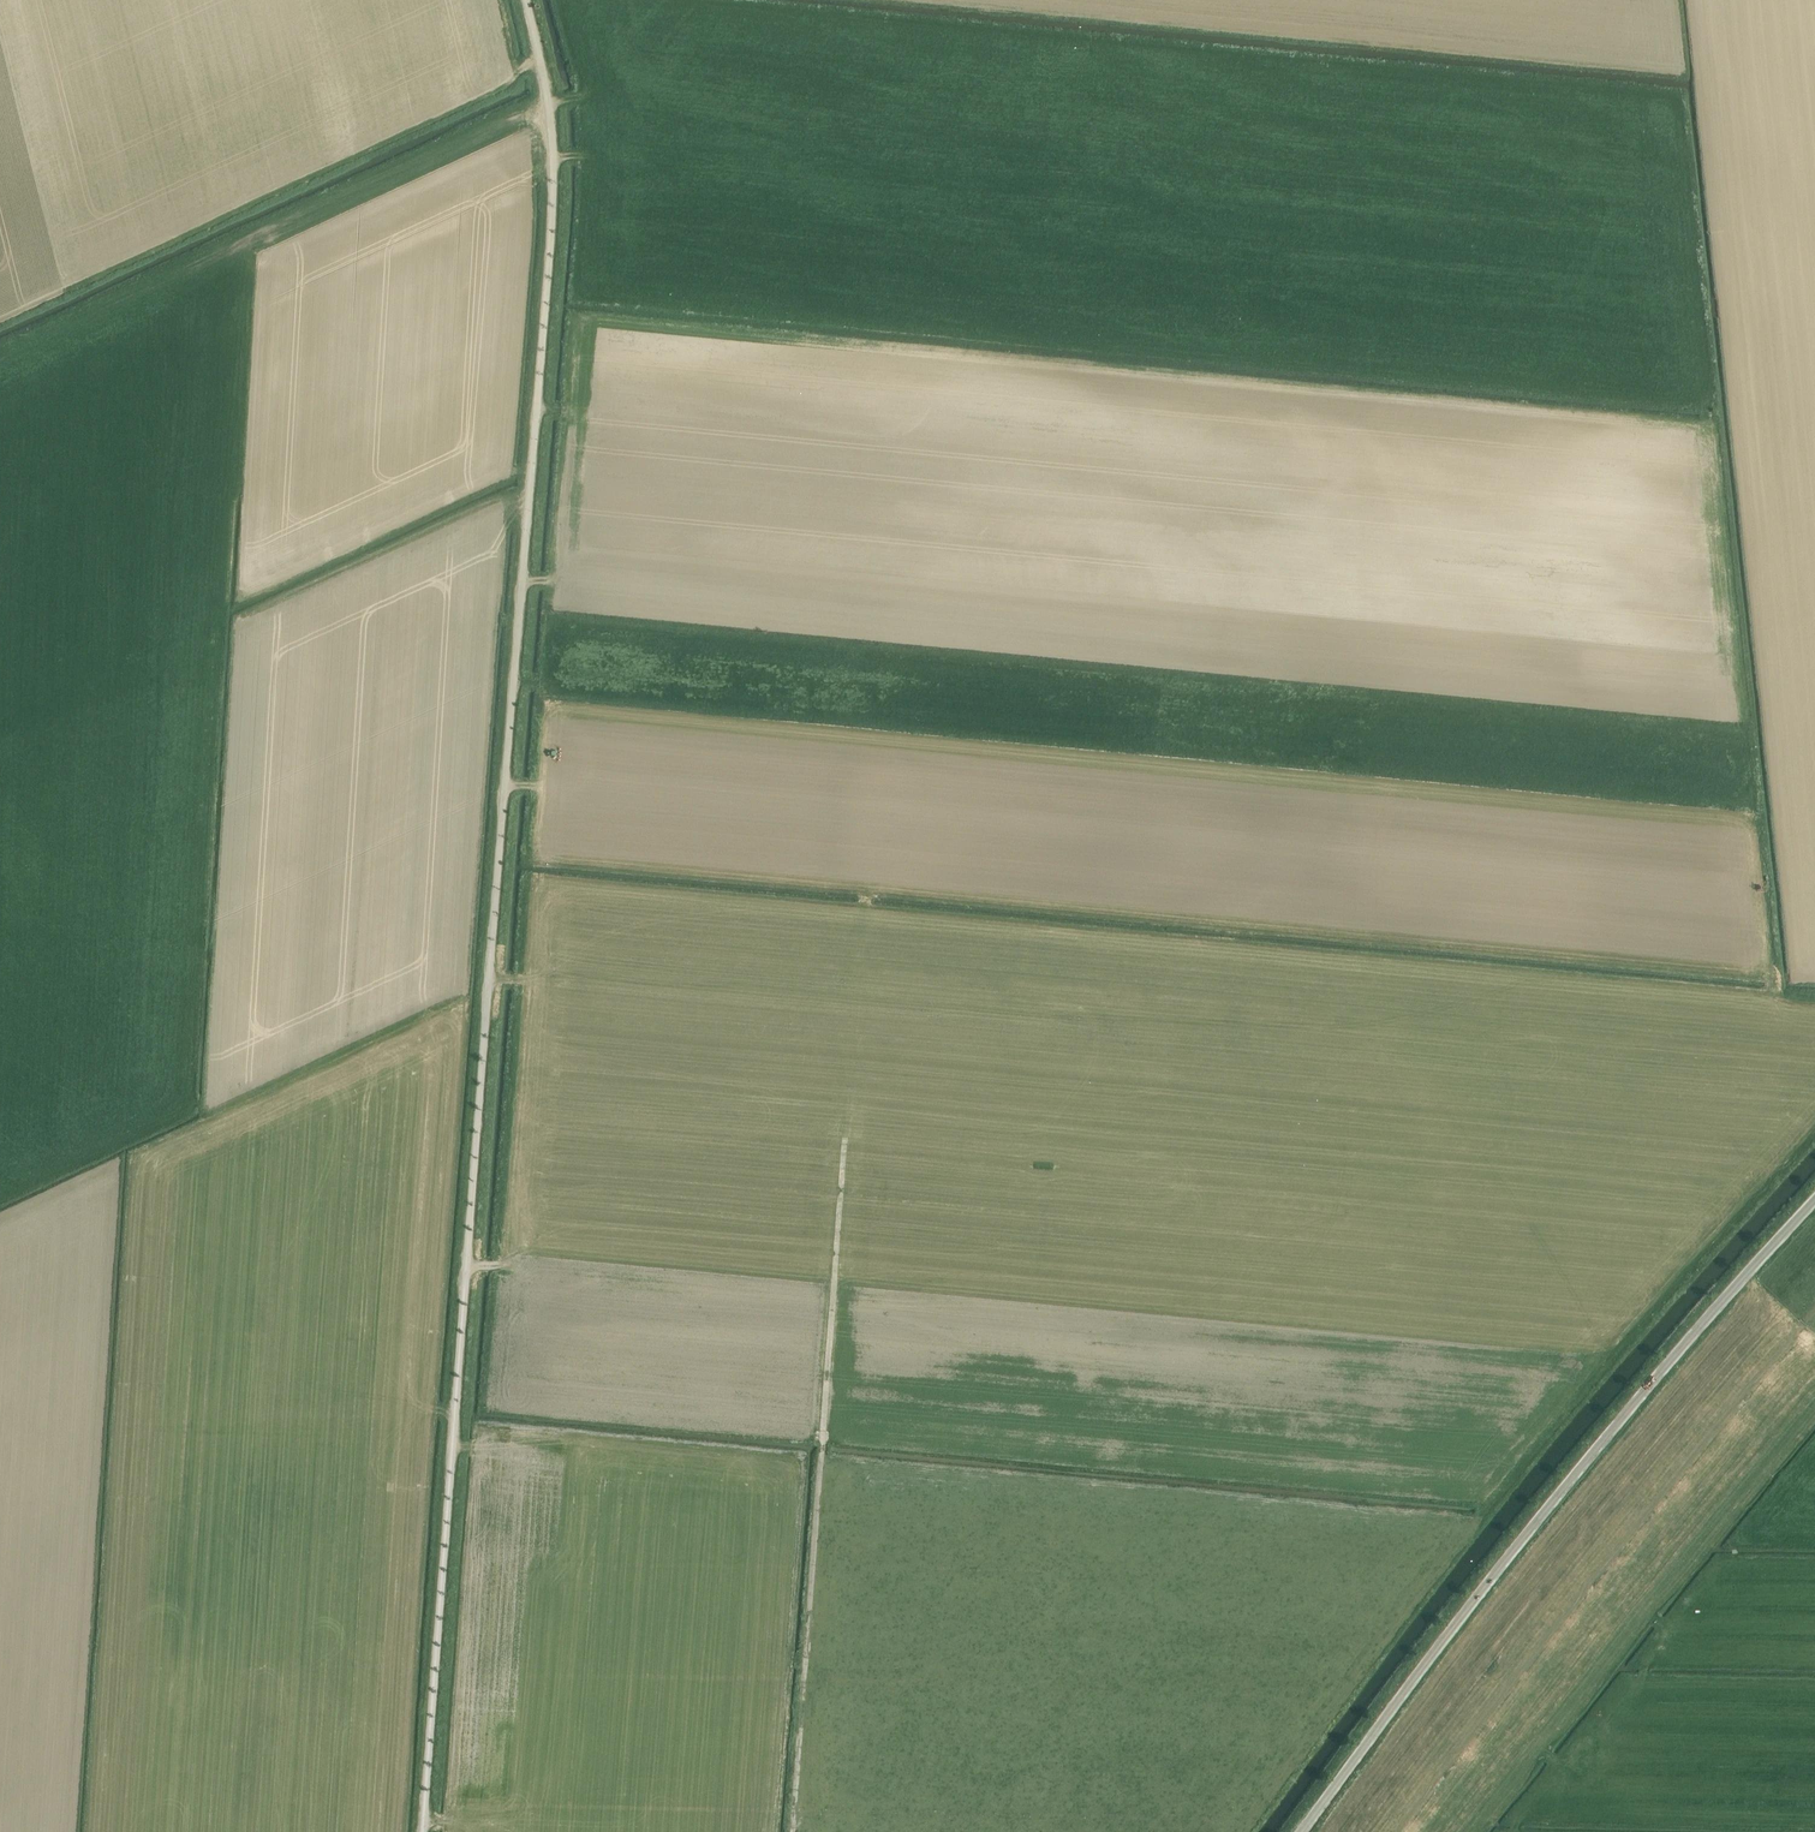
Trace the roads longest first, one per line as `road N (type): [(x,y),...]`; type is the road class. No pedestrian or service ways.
road 1 (unclassified): [(424,1831),(553,215),(551,130),(525,0)]
road 2 (unclassified): [(1293,1831),(1683,1346),(1814,1200)]

